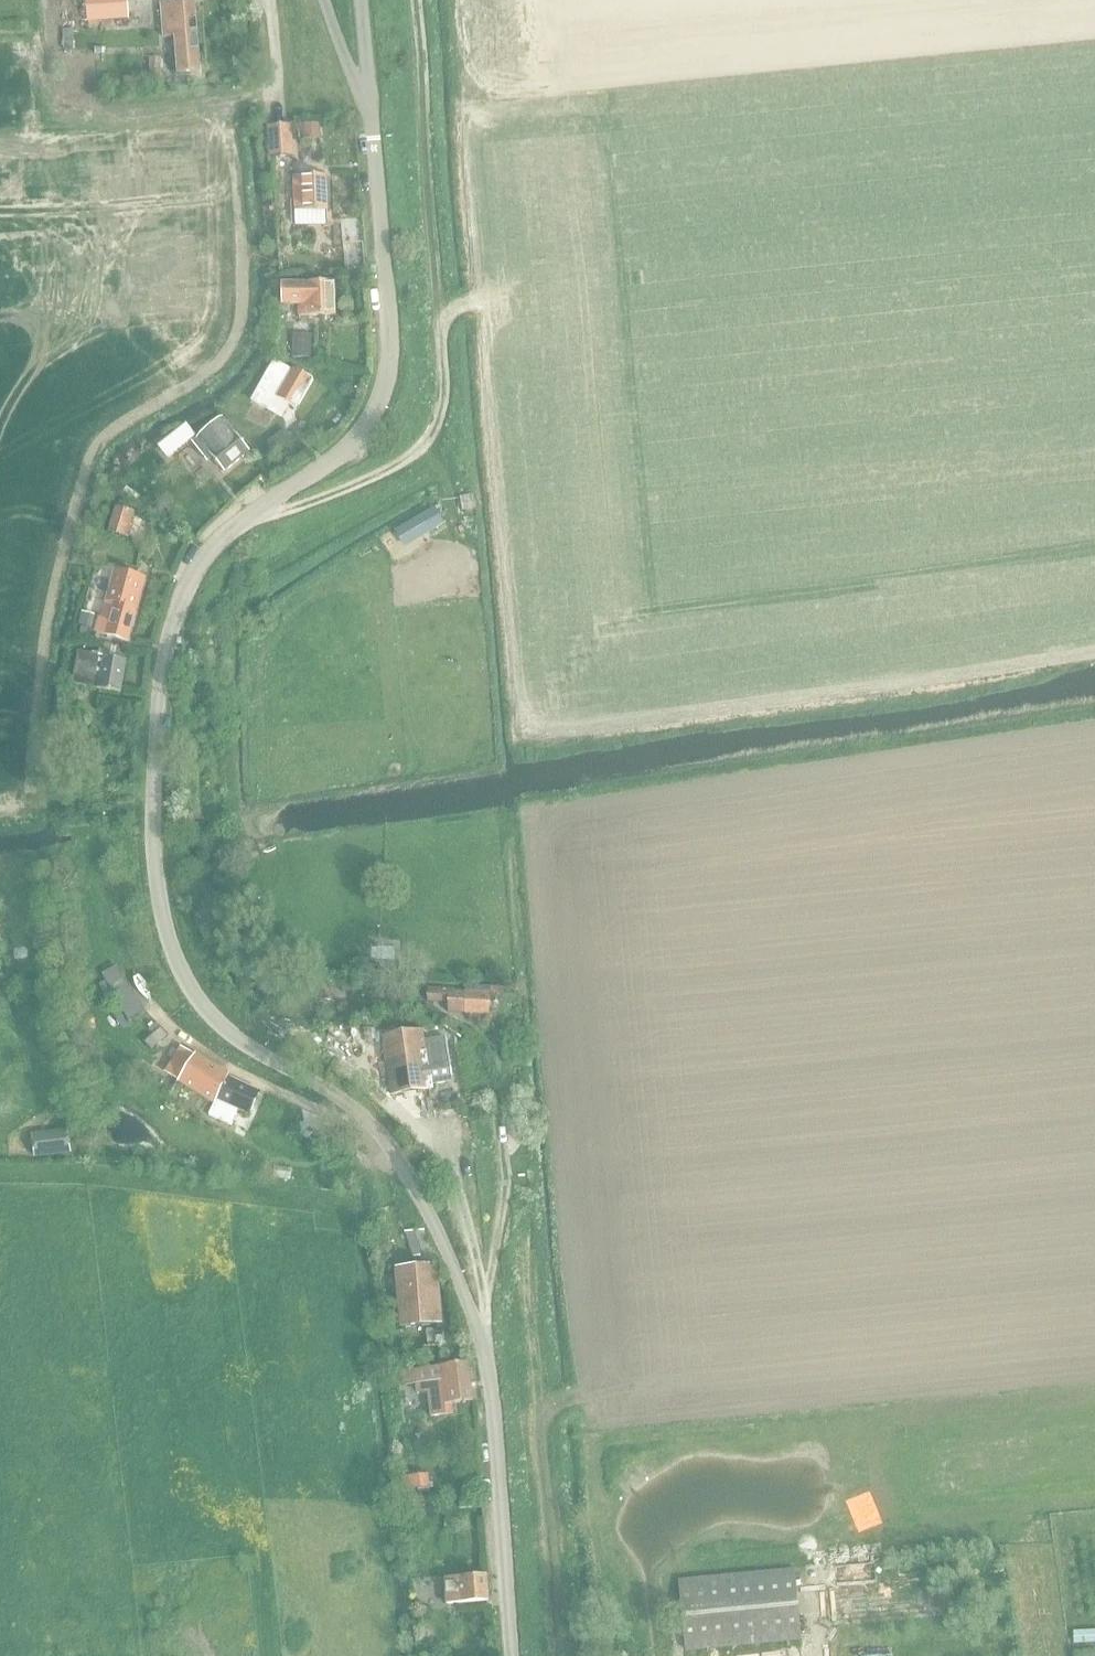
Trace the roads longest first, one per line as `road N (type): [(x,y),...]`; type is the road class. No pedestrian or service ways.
road 1 (residential): [(512,1655),(489,1371),(416,1188),(359,1108),(248,1046),(206,1012),(177,962),(159,899),(160,700),(178,605),(211,549),(352,442),(382,397),(391,338),(373,139)]
road 2 (track): [(414,0),(445,399),(423,442),(394,466),(285,509),(257,509)]

